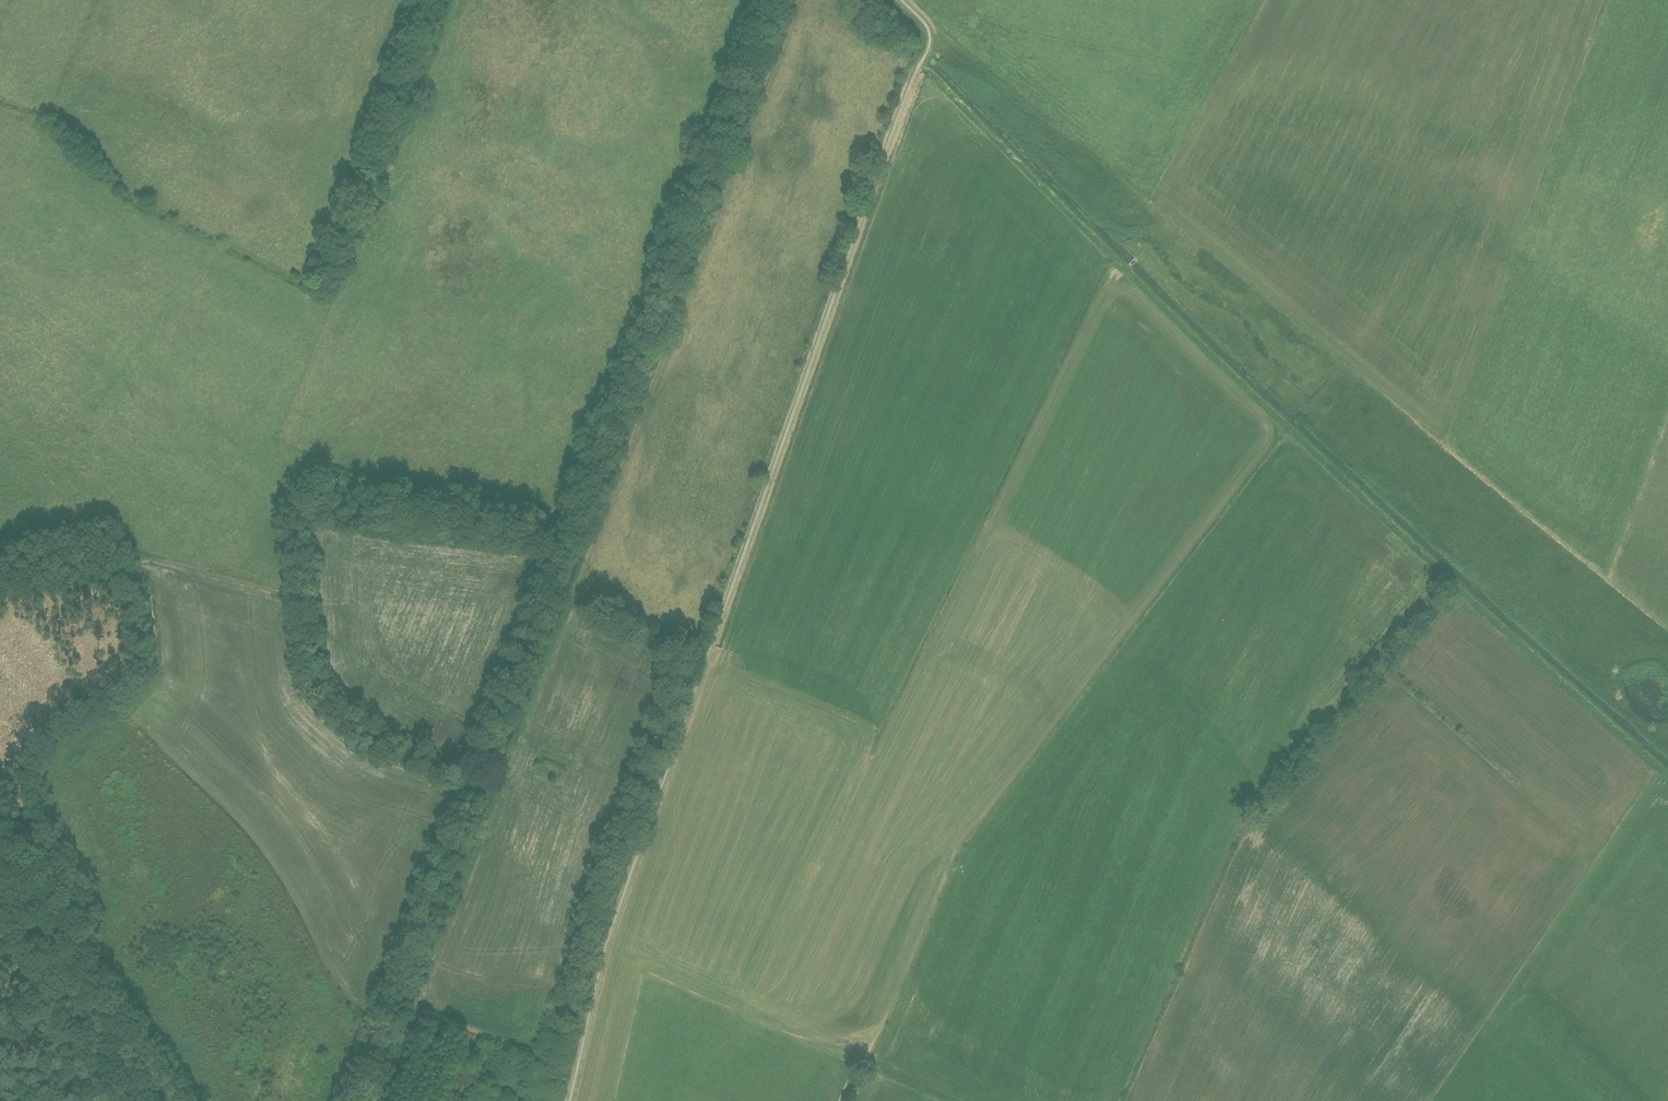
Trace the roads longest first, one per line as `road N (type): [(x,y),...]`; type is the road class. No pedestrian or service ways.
road 1 (track): [(158,1083),(0,866)]

